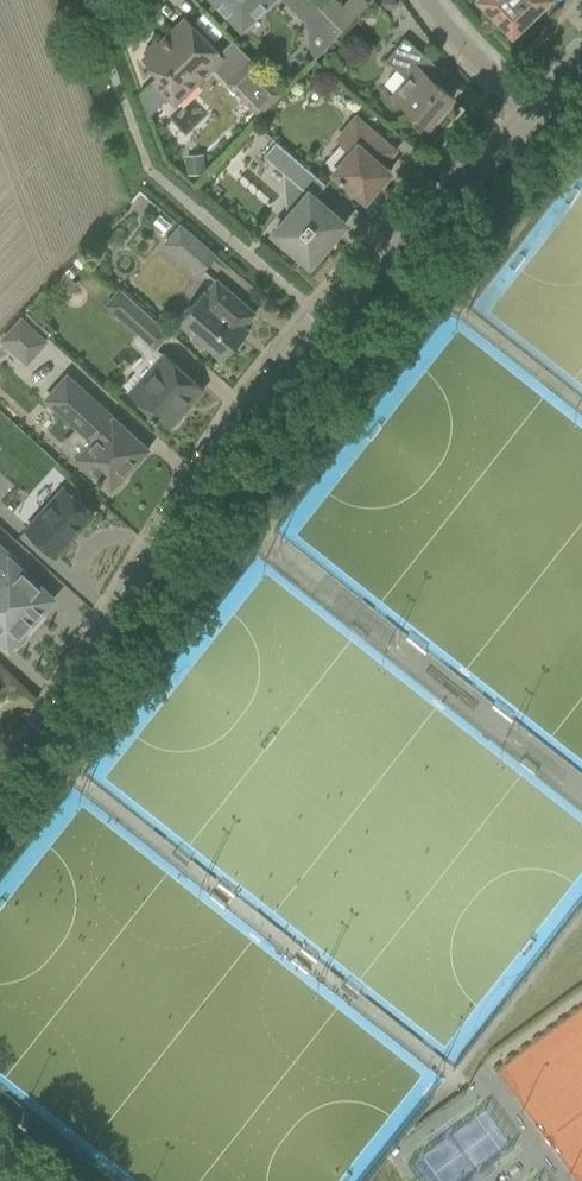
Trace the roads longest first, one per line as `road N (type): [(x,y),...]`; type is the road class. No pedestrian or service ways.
road 1 (residential): [(0,786),(173,505),(255,390),(322,317)]
road 2 (residential): [(322,317),(149,173),(106,62),(118,29),(147,0)]
road 3 (residential): [(322,317),(533,114)]
road 4 (residential): [(533,114),(451,35),(427,0)]

